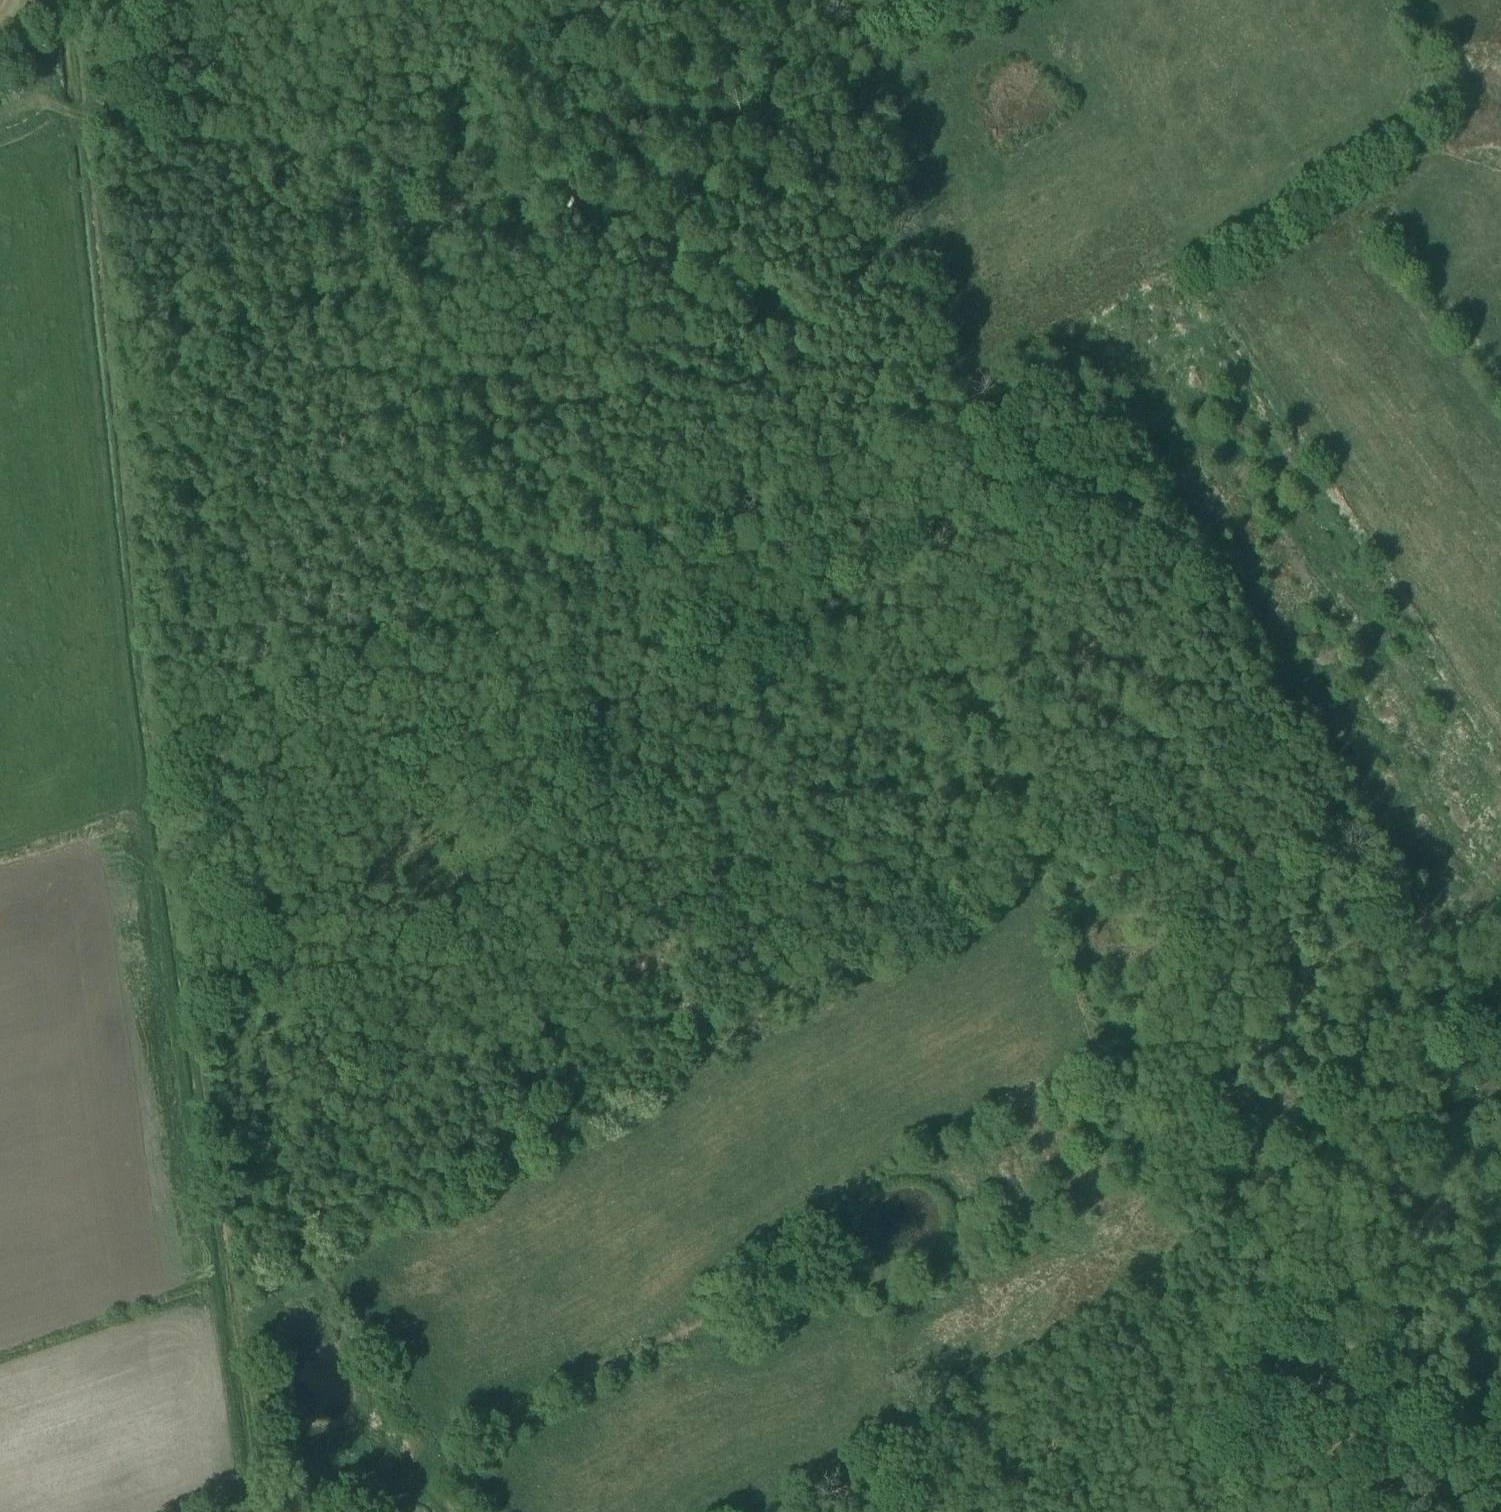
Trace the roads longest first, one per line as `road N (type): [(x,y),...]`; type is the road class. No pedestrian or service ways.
road 1 (track): [(0,117),(41,103),(167,142),(249,153)]

